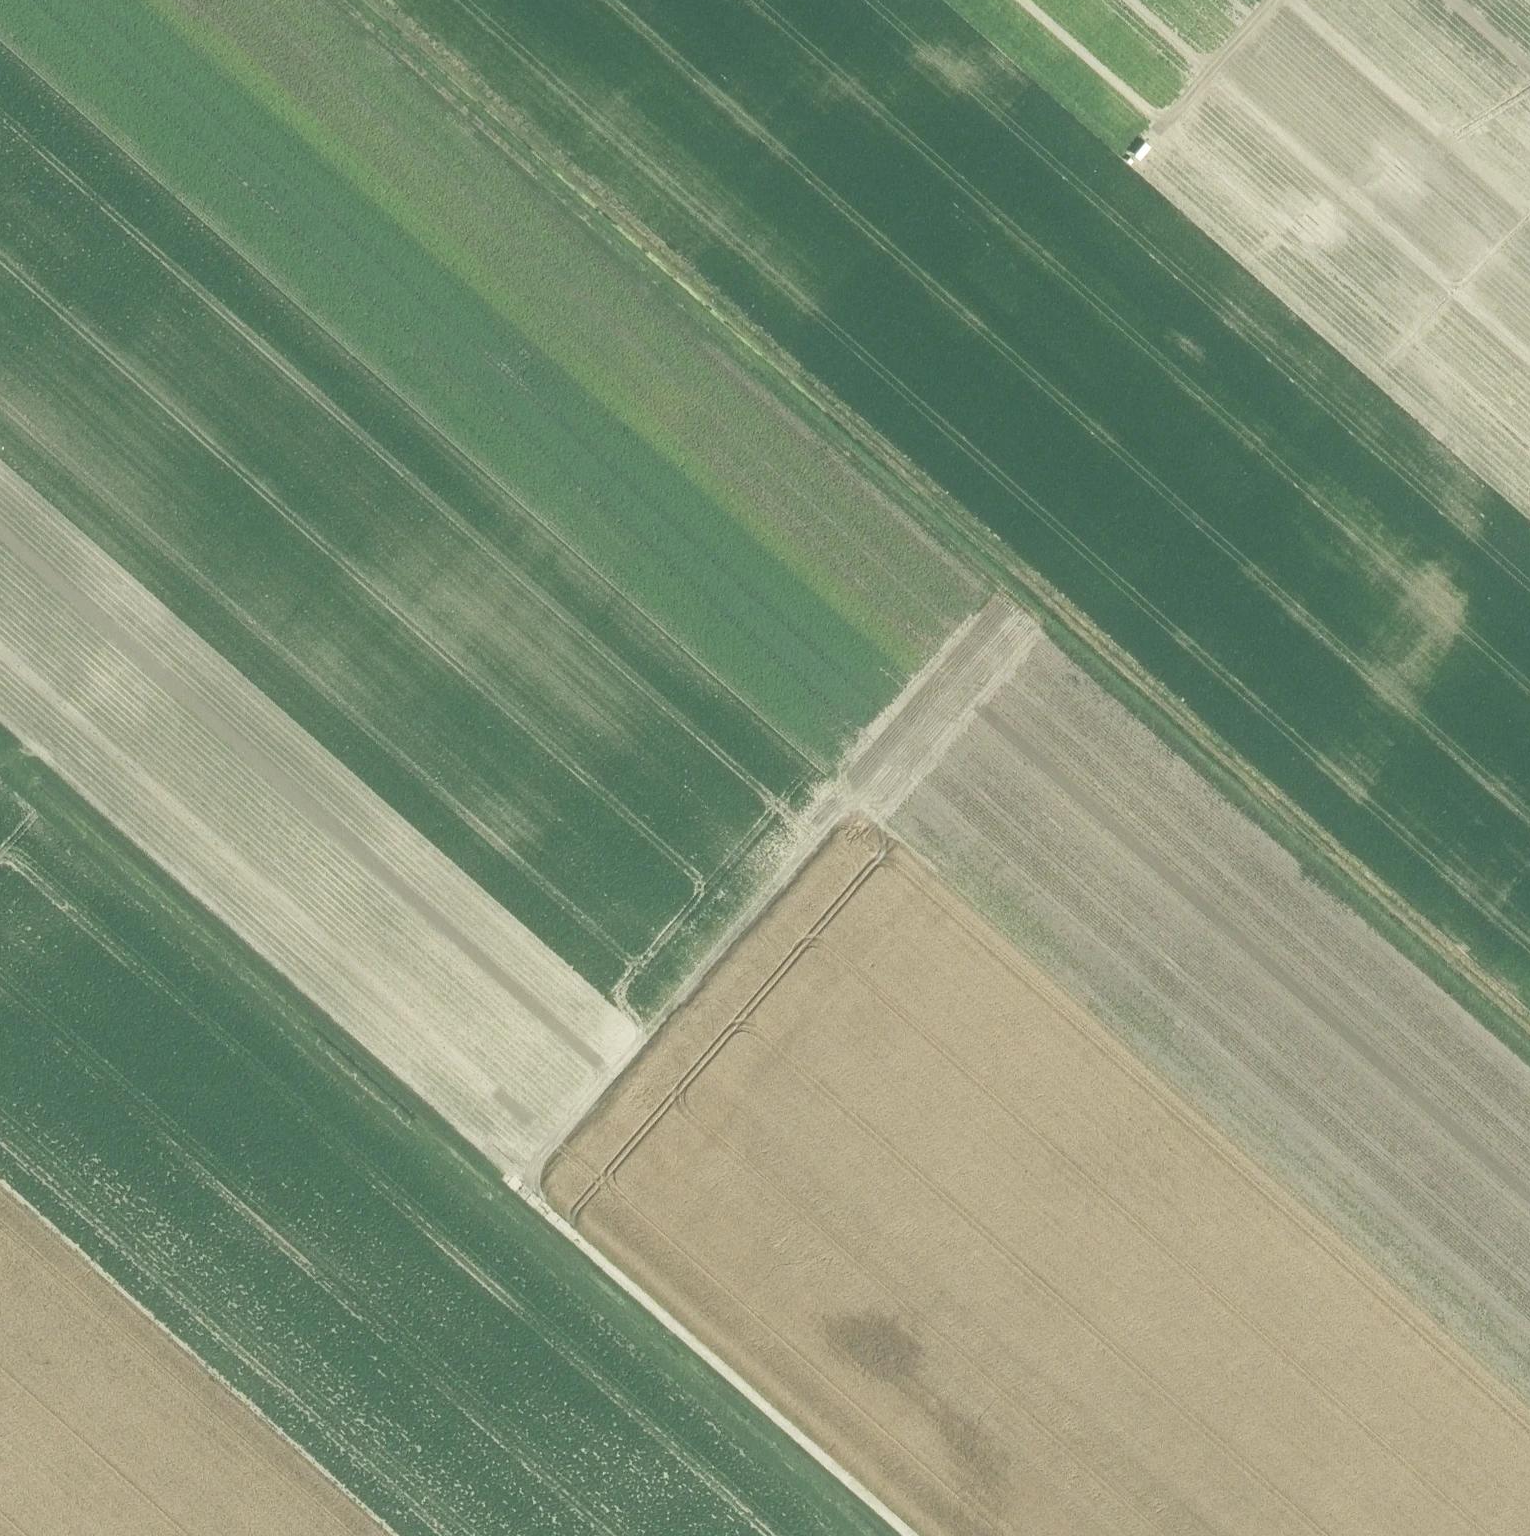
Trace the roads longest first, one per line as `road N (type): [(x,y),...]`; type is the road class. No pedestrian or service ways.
road 1 (track): [(911,1535),(507,1177)]

